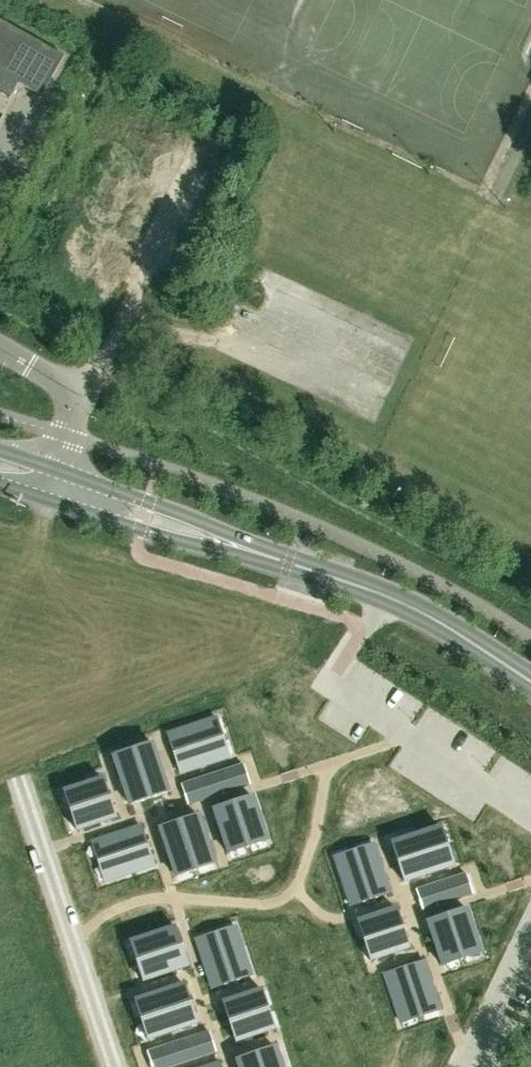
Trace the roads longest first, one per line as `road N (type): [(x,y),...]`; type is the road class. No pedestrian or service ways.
road 1 (secondary): [(388,596),(52,487)]
road 2 (residential): [(111,1066),(20,781)]
road 3 (residential): [(52,487),(67,439),(64,401),(46,379),(0,352)]
road 4 (secondary): [(530,681),(388,596)]
road 5 (residential): [(530,943),(468,1066)]

